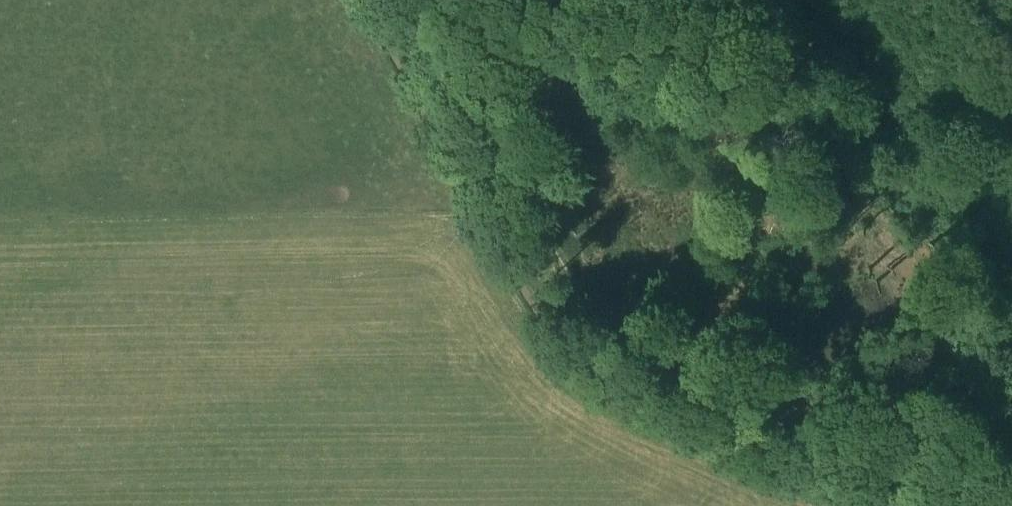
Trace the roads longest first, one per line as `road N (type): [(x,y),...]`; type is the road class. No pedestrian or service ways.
road 1 (track): [(415,0),(538,229),(604,322),(741,397),(1011,495)]
road 2 (track): [(878,505),(637,404),(567,361),(501,259),(362,0)]
road 3 (track): [(599,0),(754,83),(827,153),(880,227),(1011,452)]

